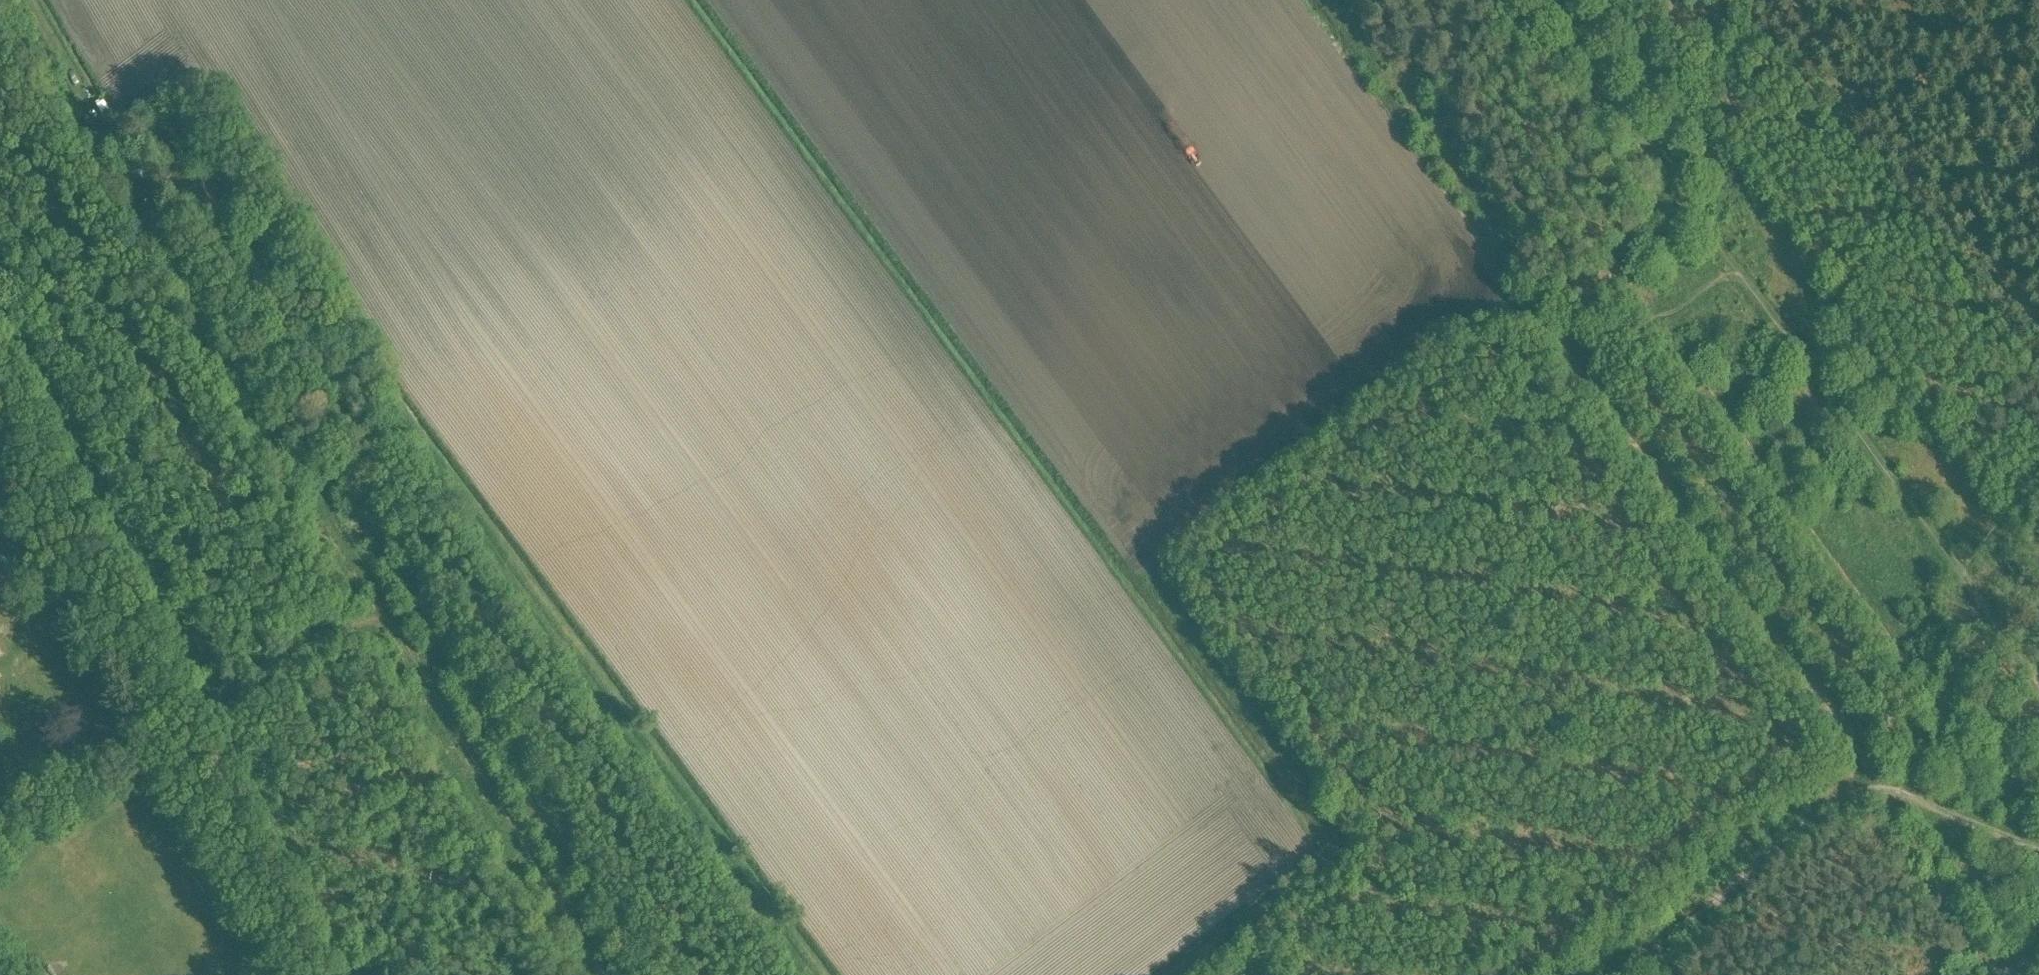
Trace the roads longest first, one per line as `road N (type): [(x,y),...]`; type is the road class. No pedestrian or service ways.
road 1 (track): [(1622,974),(1862,798),(1937,813),(2038,849)]
road 2 (track): [(1964,573),(1737,269)]
road 3 (track): [(1737,269),(1535,0)]
road 4 (track): [(2038,673),(1964,573)]

